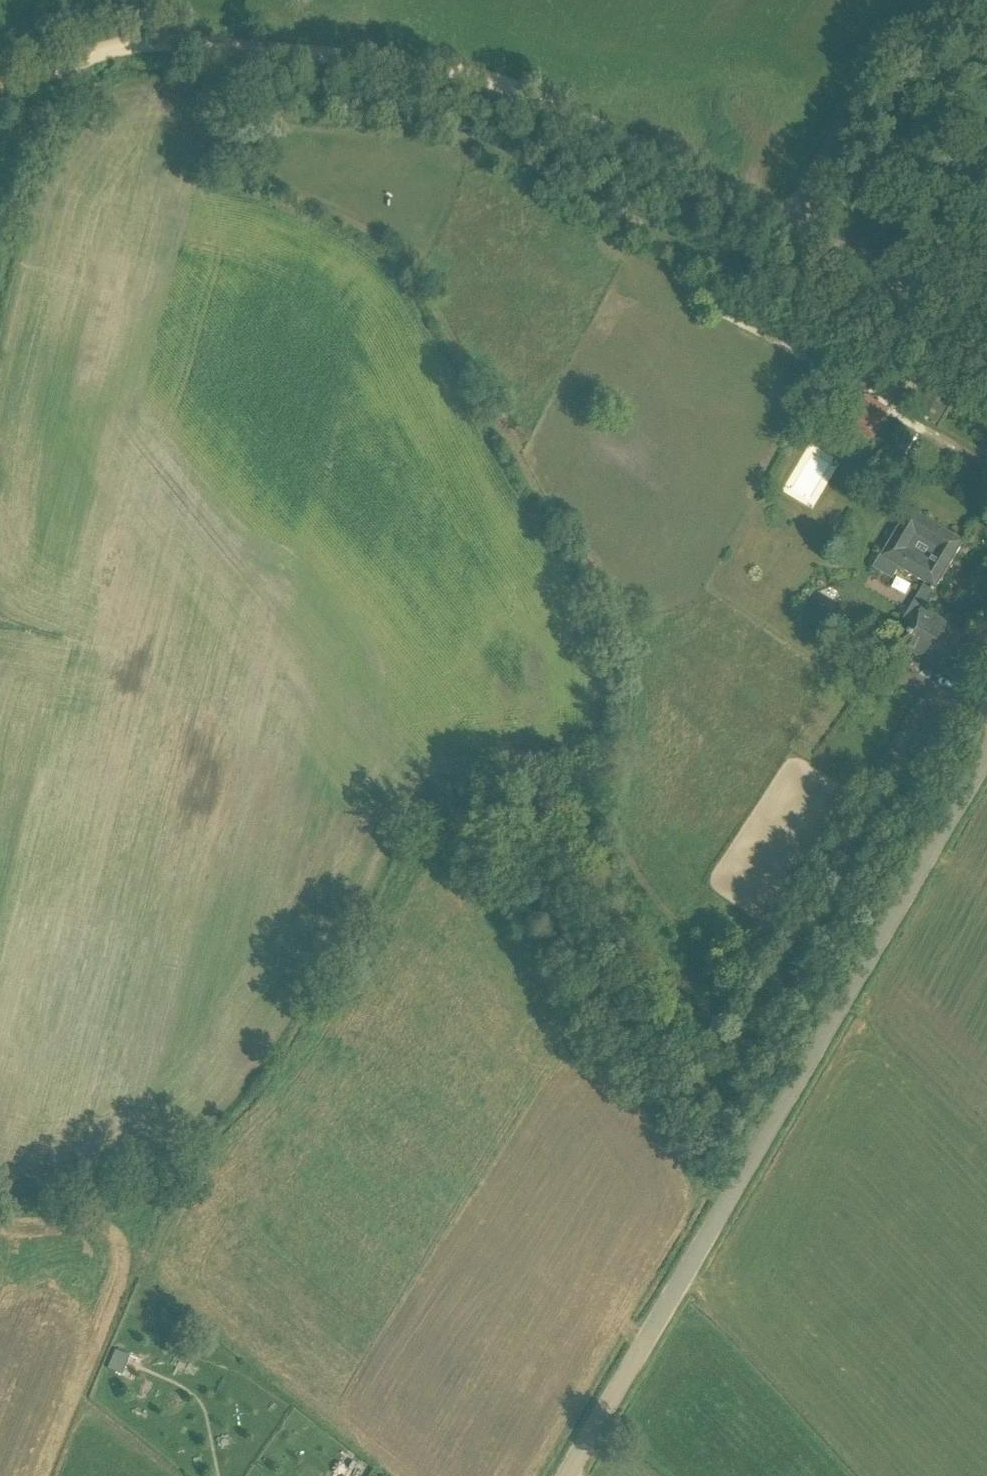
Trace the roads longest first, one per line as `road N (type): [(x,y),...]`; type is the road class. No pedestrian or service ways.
road 1 (unclassified): [(567,1475),(986,749)]
road 2 (track): [(0,80),(130,46),(413,57),(473,69),(569,107),(783,216)]
road 3 (unclassified): [(783,216),(932,0)]
road 4 (unclassified): [(783,216),(986,323)]

